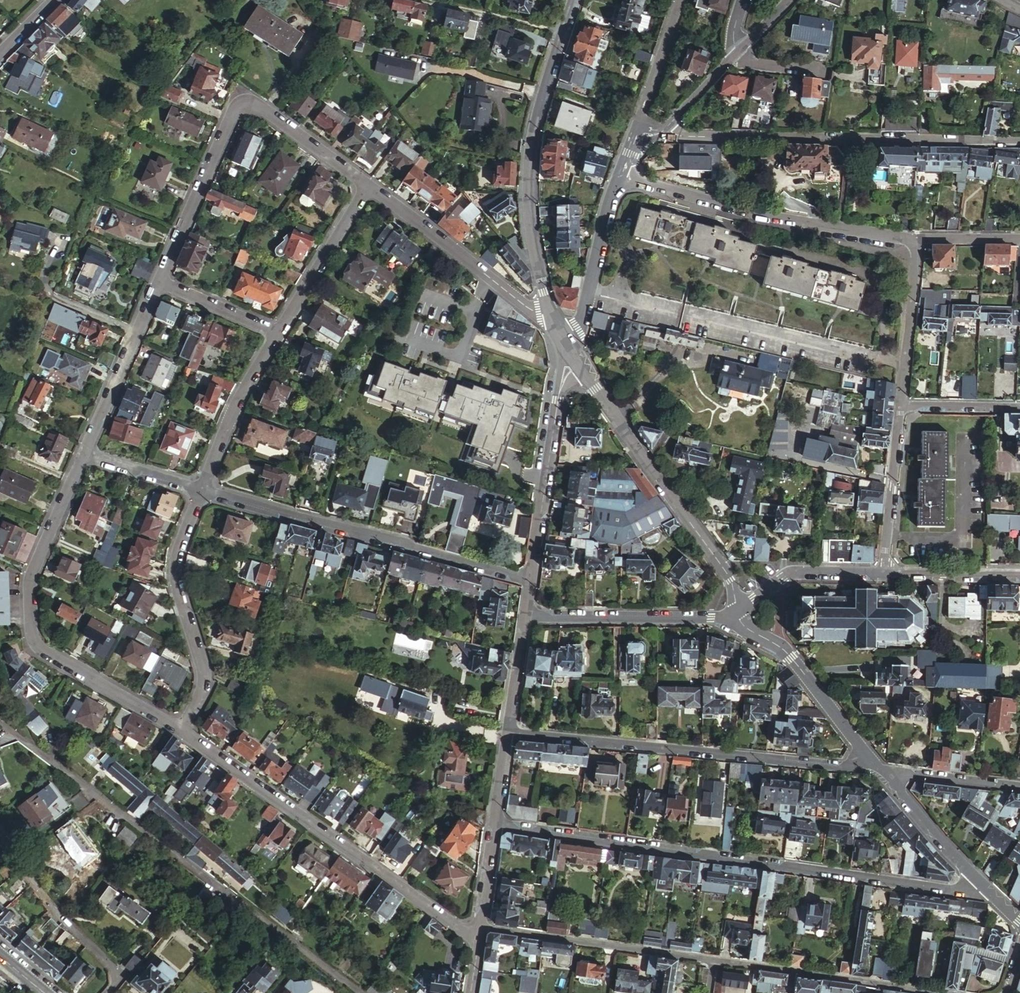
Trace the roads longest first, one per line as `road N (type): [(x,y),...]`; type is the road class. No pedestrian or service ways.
road 1 (unclassified): [(495,824),(953,890),(984,886)]
road 2 (residential): [(941,992),(479,925)]
road 3 (residential): [(0,718),(362,992)]
road 4 (residential): [(184,730),(45,652),(32,635),(30,575),(83,454)]
road 5 (unclassified): [(877,765),(509,732)]
road 6 (residential): [(184,730),(478,940)]
road 7 (residential): [(1019,141),(685,138),(666,128)]
road 8 (residential): [(158,281),(233,112),(244,104),(257,105),(368,186)]
road 9 (unclassified): [(201,491),(531,579)]
road 10 (residential): [(575,0),(533,137),(526,204),(550,312)]
road 11 (residential): [(620,178),(742,214),(915,239)]
road 12 (residential): [(577,359),(731,580),(737,611)]
road 13 (residential): [(201,491),(173,559),(204,669),(201,700),(184,730)]
road 14 (residential): [(577,359),(557,399),(531,579)]
road 15 (residential): [(368,186),(524,305),(550,312)]
road 16 (residential): [(107,992),(122,975),(39,889),(0,829)]
road 17 (residential): [(527,617),(711,618),(737,611)]
road 18 (residential): [(737,611),(748,629),(792,658),(877,765)]
road 19 (residential): [(83,454),(158,281)]
road 20 (residential): [(620,178),(569,349)]
road 21 (residential): [(278,334),(201,491)]
road 22 (residential): [(368,186),(278,334)]
road 23 (residential): [(884,575),(902,405)]
road 24 (residential): [(902,405),(915,239)]
road 25 (residential): [(737,611),(792,573),(884,575)]
road 26 (residential): [(883,773),(984,886)]
road 27 (residential): [(636,131),(681,0)]
road 28 (residential): [(883,773),(1019,789)]
road 29 (residential): [(884,575),(1019,577)]
road 30 (residential): [(158,281),(278,334)]
road 31 (unclassified): [(83,454),(201,491)]

